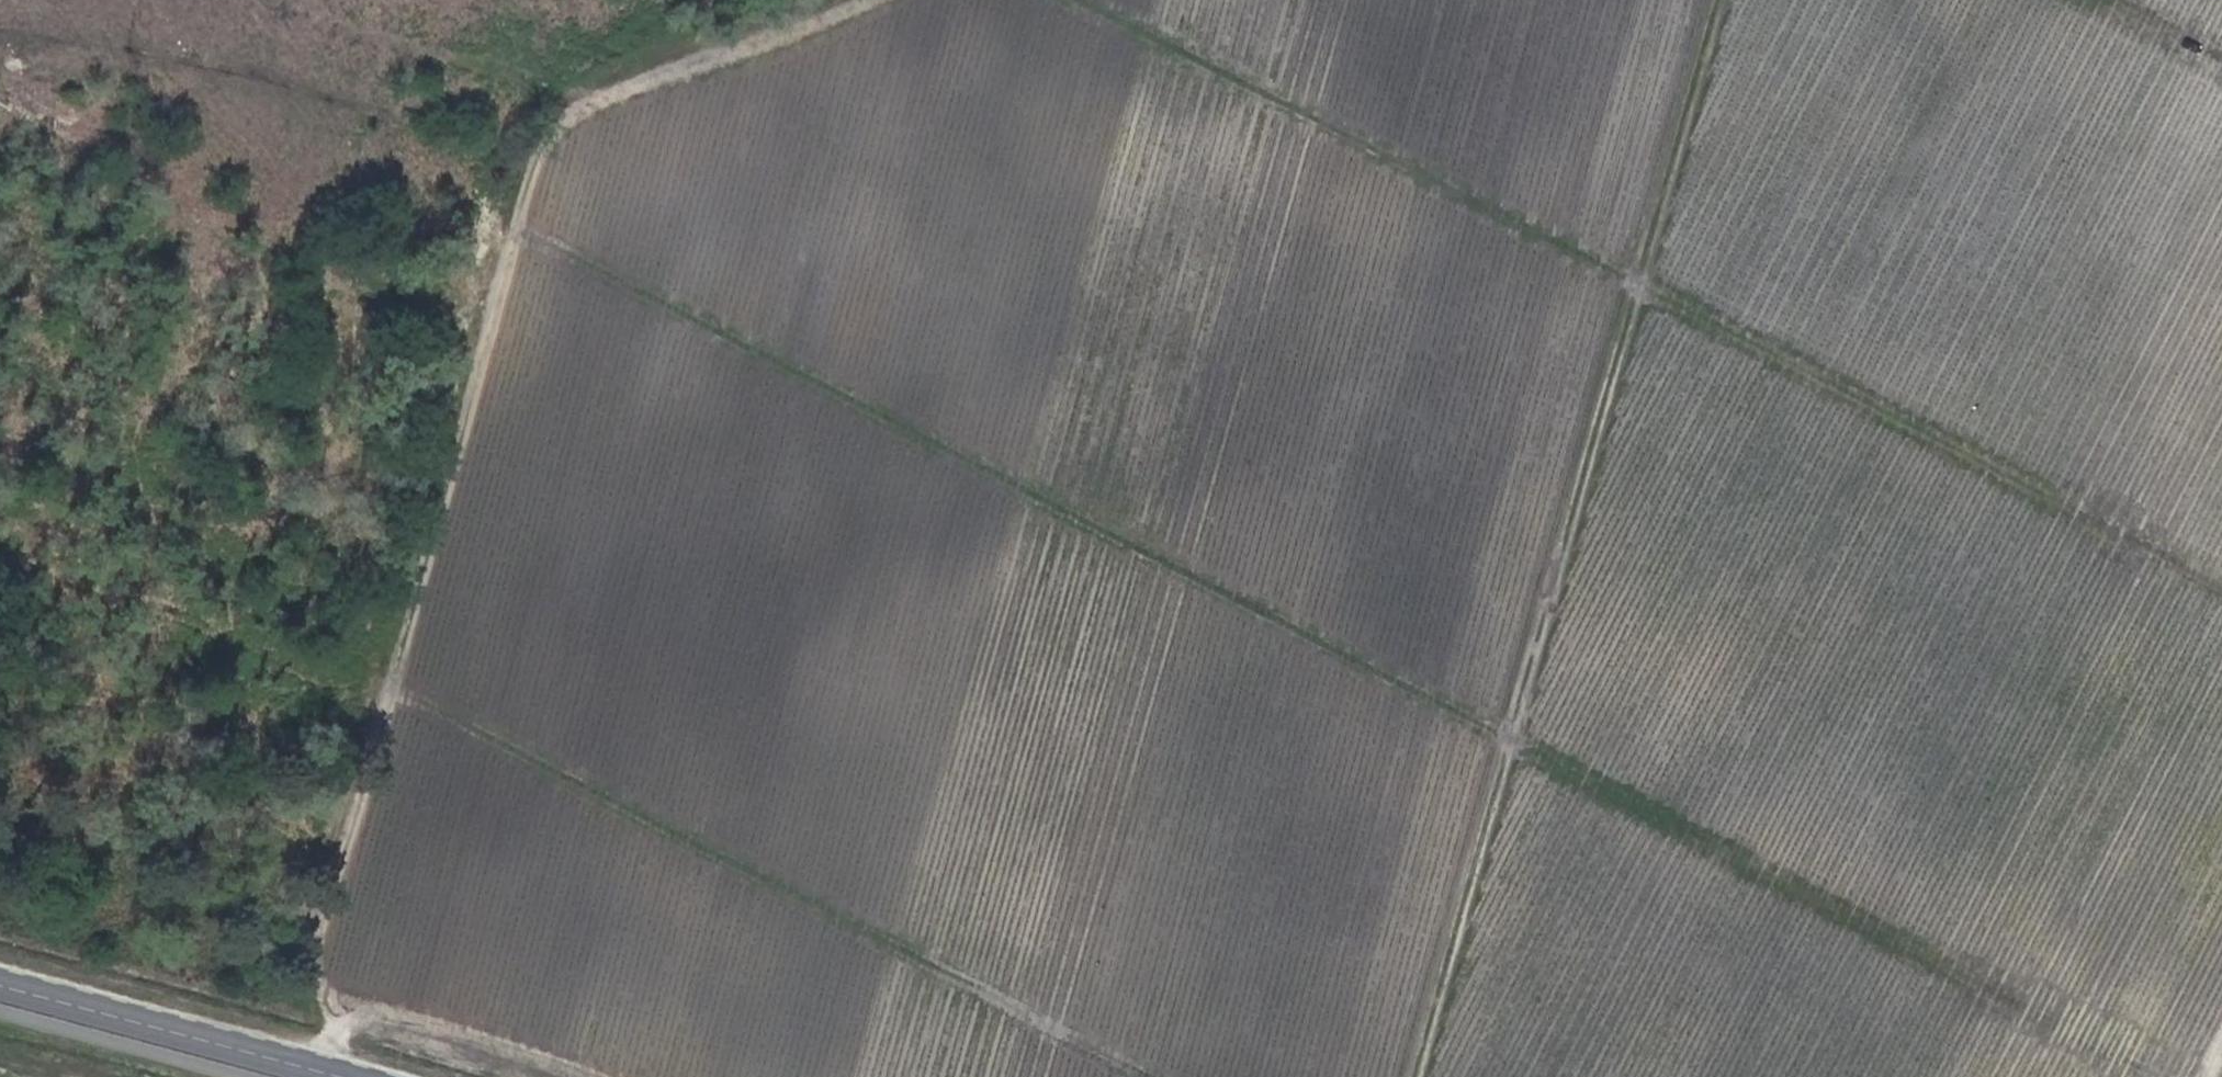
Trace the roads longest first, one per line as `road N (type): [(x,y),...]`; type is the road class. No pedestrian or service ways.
road 1 (track): [(2221,593),(1092,0)]
road 2 (track): [(1643,289),(1427,1076)]
road 3 (tertiary): [(327,1076),(0,988)]

